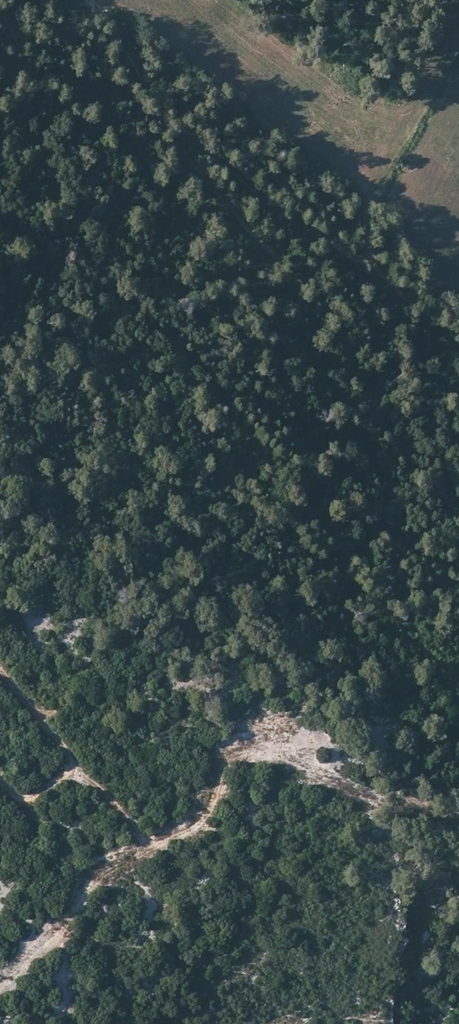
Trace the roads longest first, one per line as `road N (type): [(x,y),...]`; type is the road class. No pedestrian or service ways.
road 1 (track): [(0,670),(150,843)]

